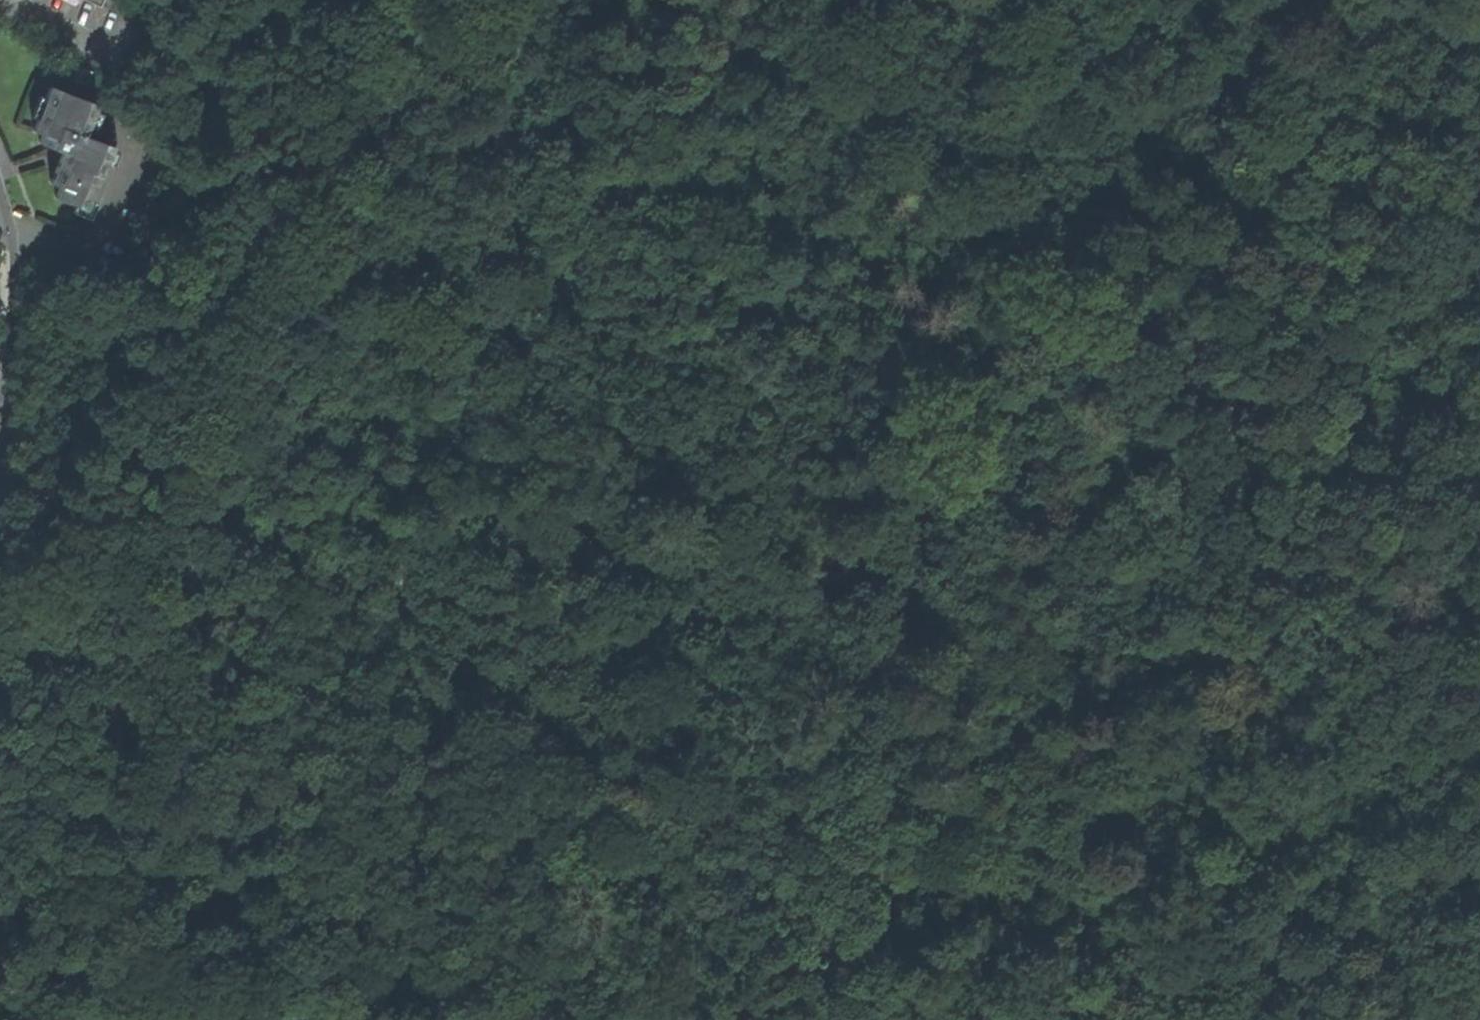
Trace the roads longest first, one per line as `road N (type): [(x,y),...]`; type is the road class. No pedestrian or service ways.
road 1 (track): [(869,0),(872,93),(822,238),(773,320),(541,365),(456,432),(298,835),(107,1019)]
road 2 (track): [(862,1019),(916,508),(910,441),(894,414),(773,320)]
road 3 (track): [(910,441),(948,405),(1057,254),(1266,0)]
road 4 (residential): [(0,214),(13,306),(0,444)]

